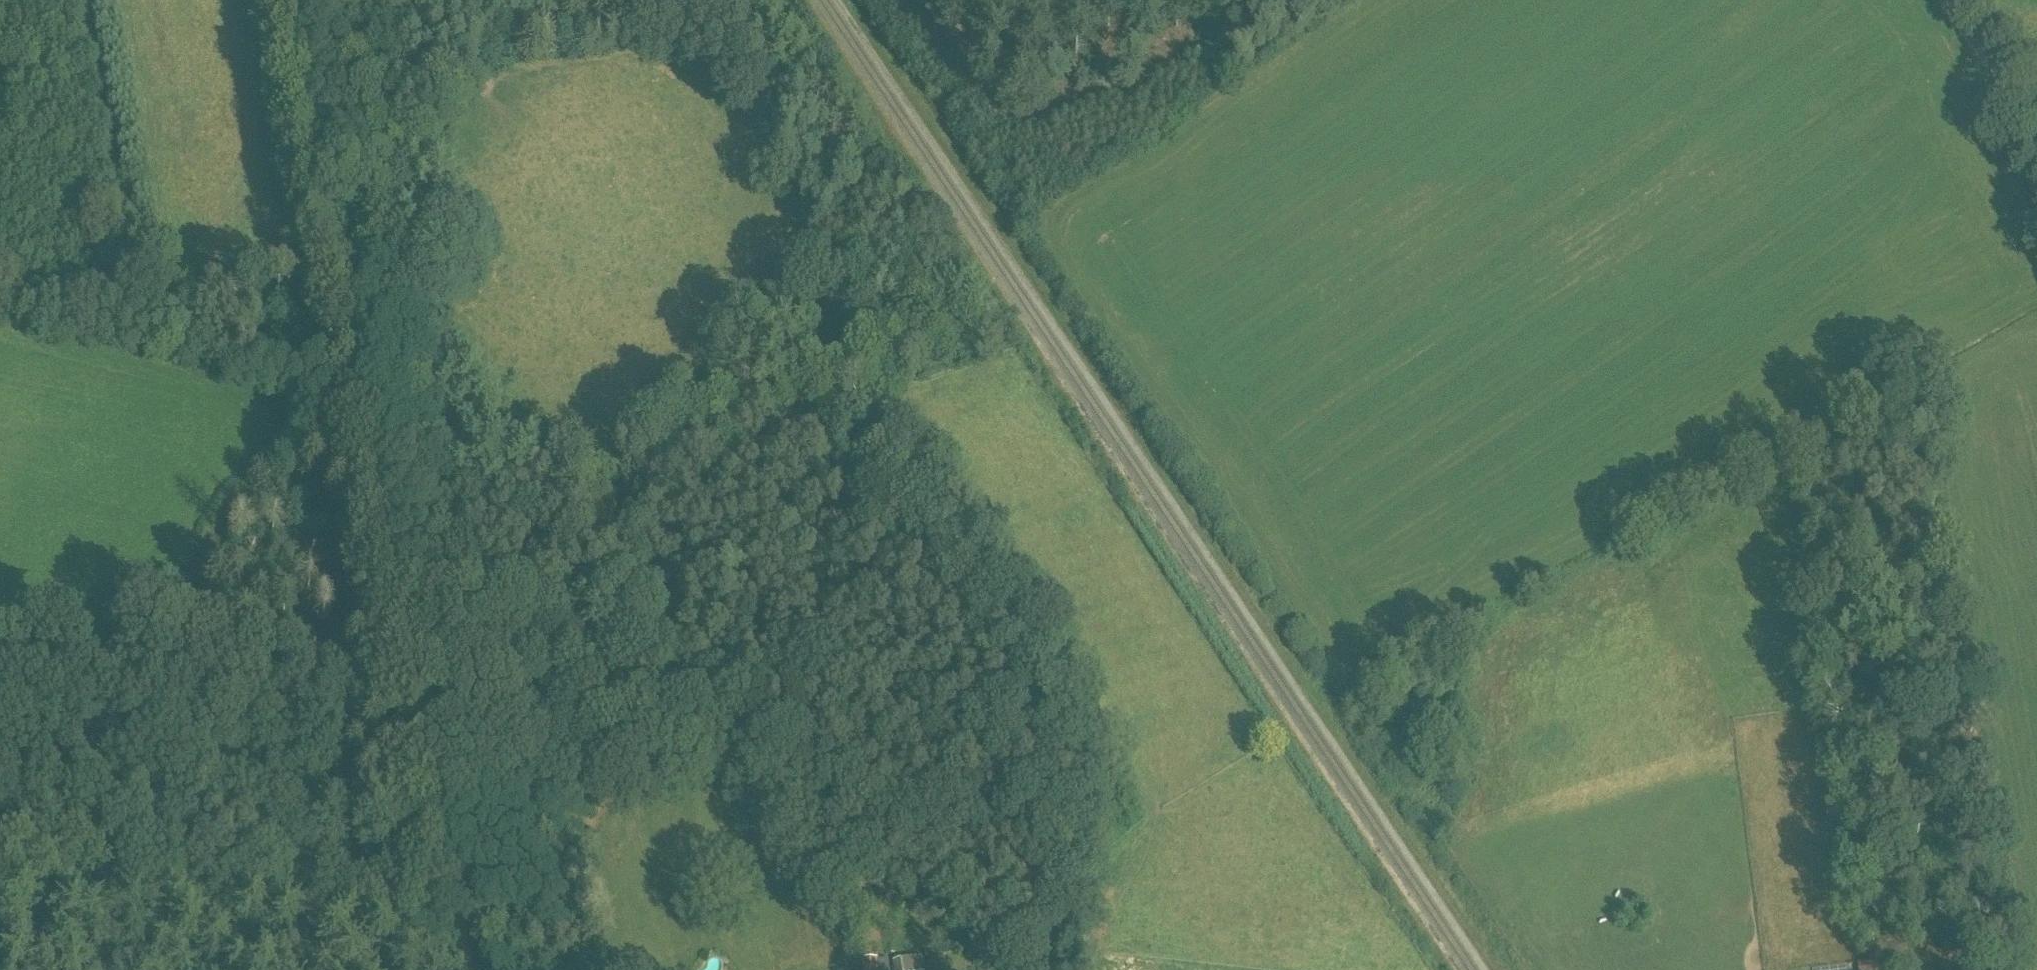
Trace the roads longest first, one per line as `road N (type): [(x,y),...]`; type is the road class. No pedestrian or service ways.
road 1 (track): [(470,969),(289,0)]
road 2 (unclassified): [(2036,125),(1953,0)]

